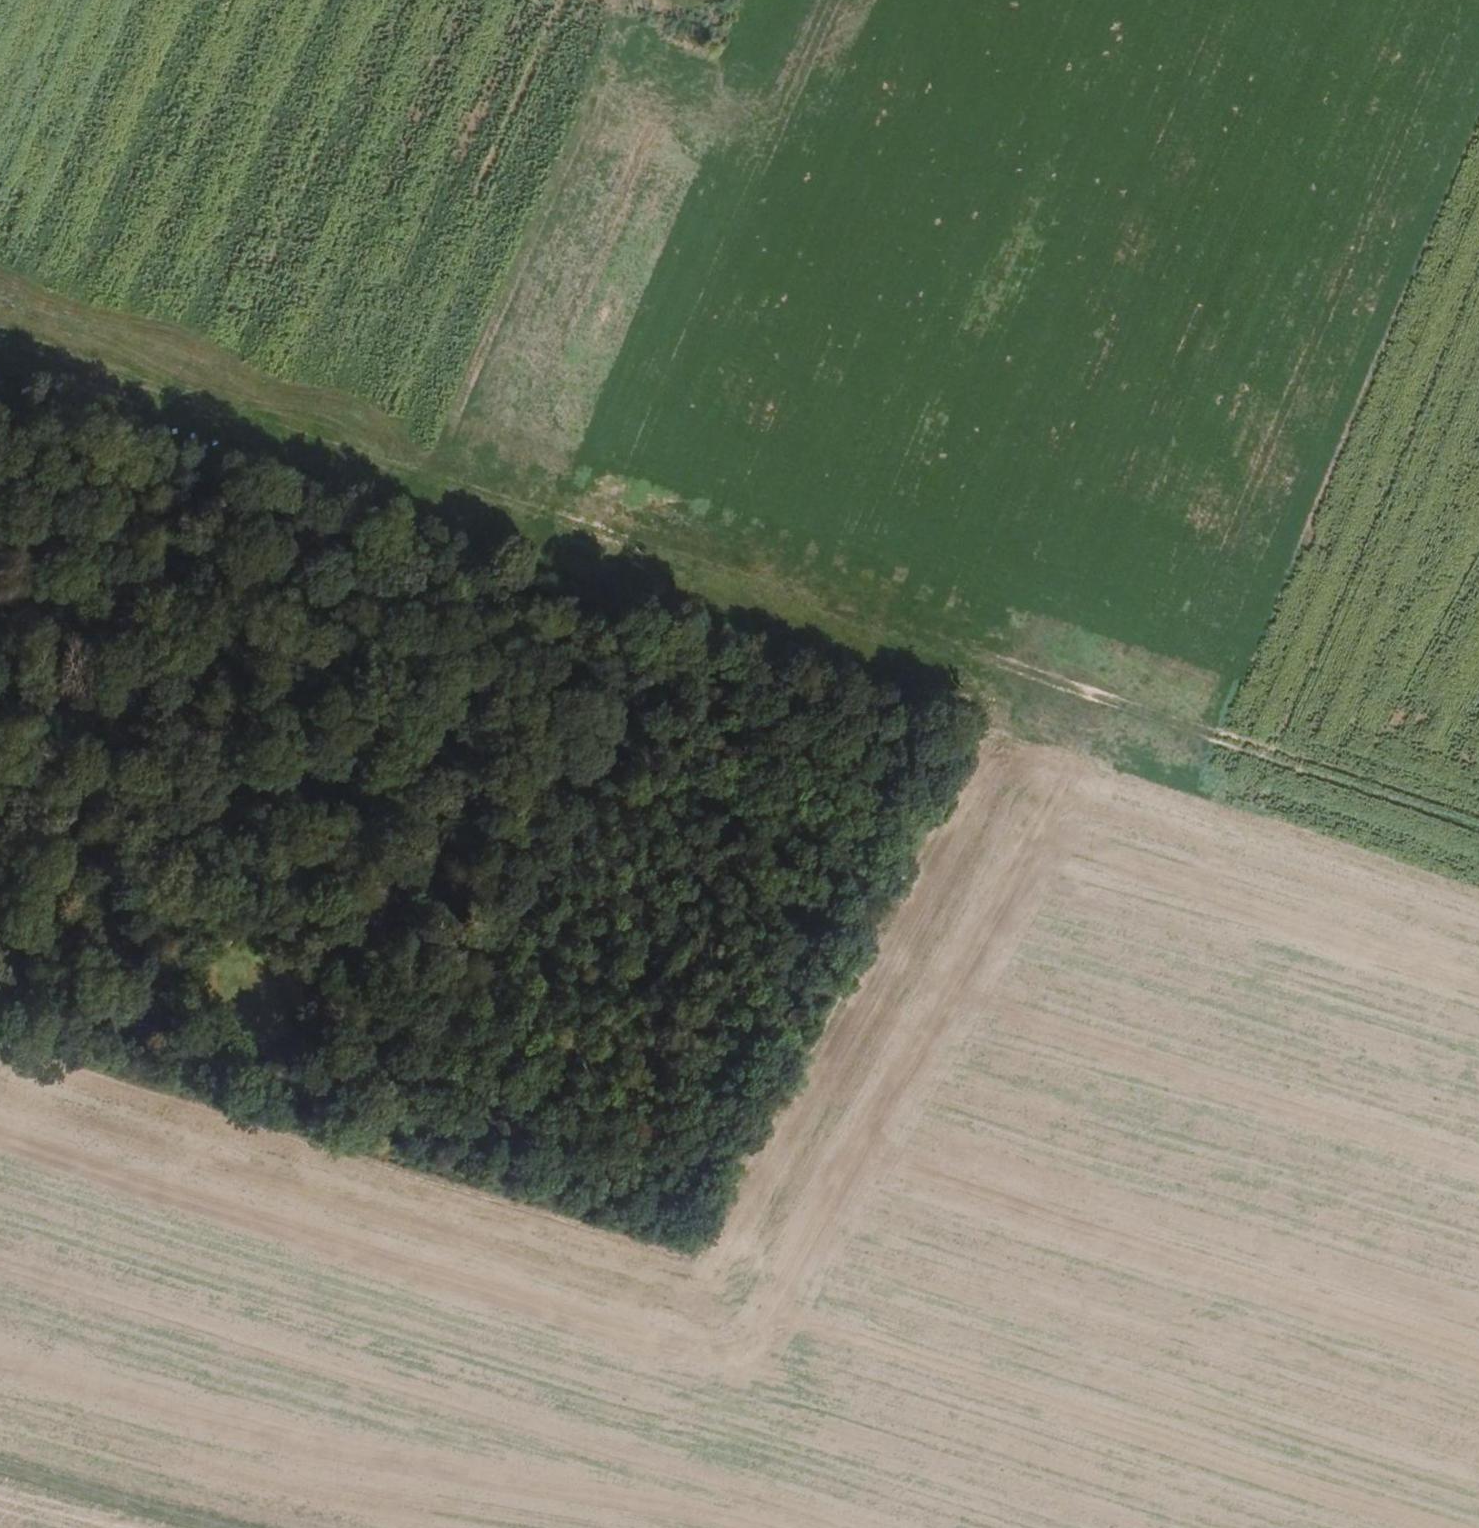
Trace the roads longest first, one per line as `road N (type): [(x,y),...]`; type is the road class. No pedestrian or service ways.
road 1 (track): [(0,1472),(195,1527)]

